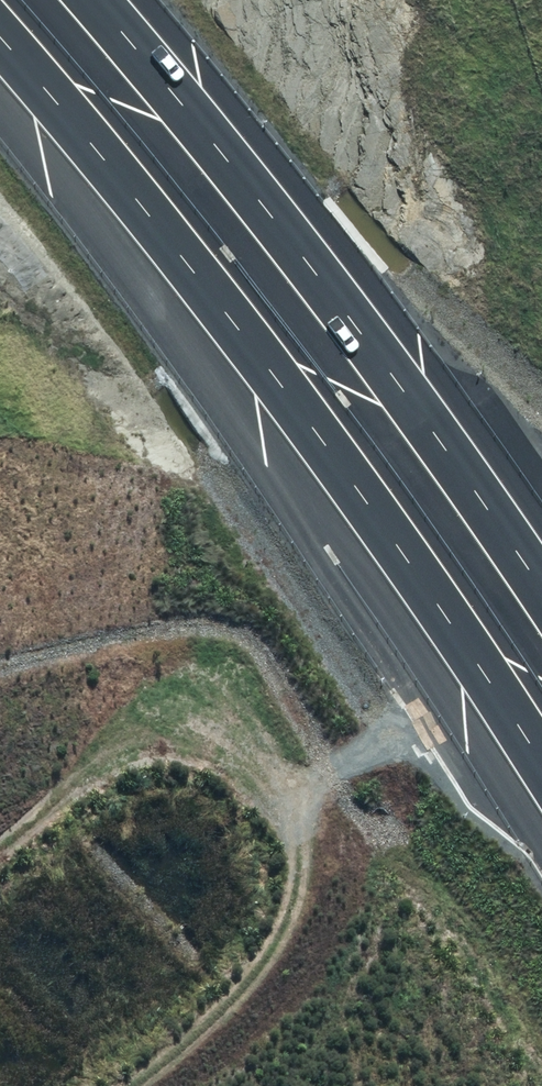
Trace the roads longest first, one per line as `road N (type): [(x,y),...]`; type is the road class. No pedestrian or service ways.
road 1 (motorway): [(541,772),(401,548),(226,308),(0,36)]
road 2 (motorway): [(91,0),(273,220),(541,601)]
road 3 (track): [(464,749),(349,743),(293,788),(292,835)]

